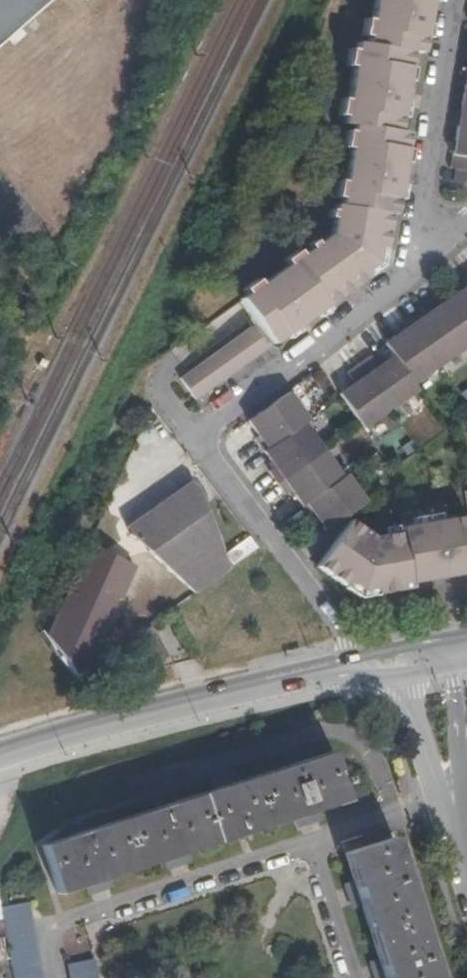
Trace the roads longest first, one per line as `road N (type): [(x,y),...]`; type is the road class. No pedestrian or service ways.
road 1 (secondary): [(0,753),(300,676)]
road 2 (residential): [(438,0),(391,279)]
road 3 (residential): [(183,434),(391,279)]
road 4 (tertiary): [(412,682),(436,777),(459,825)]
road 5 (secondary): [(423,646),(300,676)]

